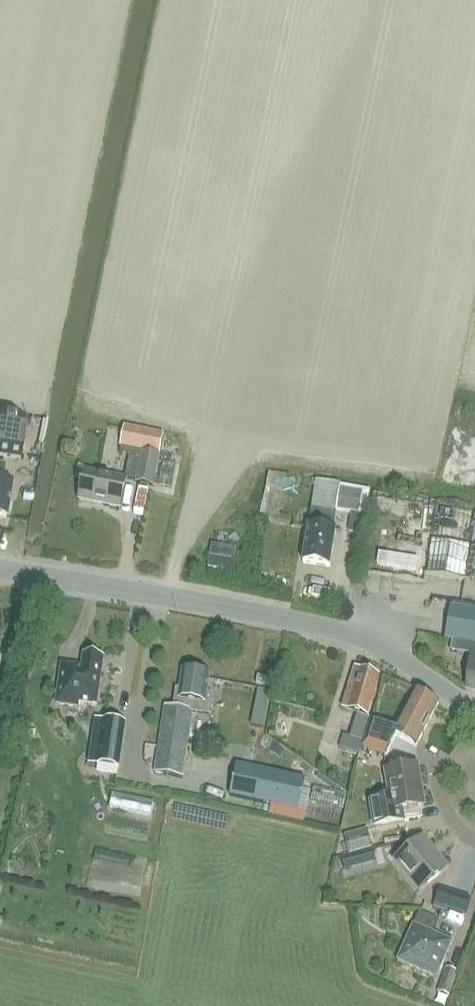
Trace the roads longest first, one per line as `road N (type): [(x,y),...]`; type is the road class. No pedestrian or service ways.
road 1 (residential): [(474,710),(336,629),(0,572)]

